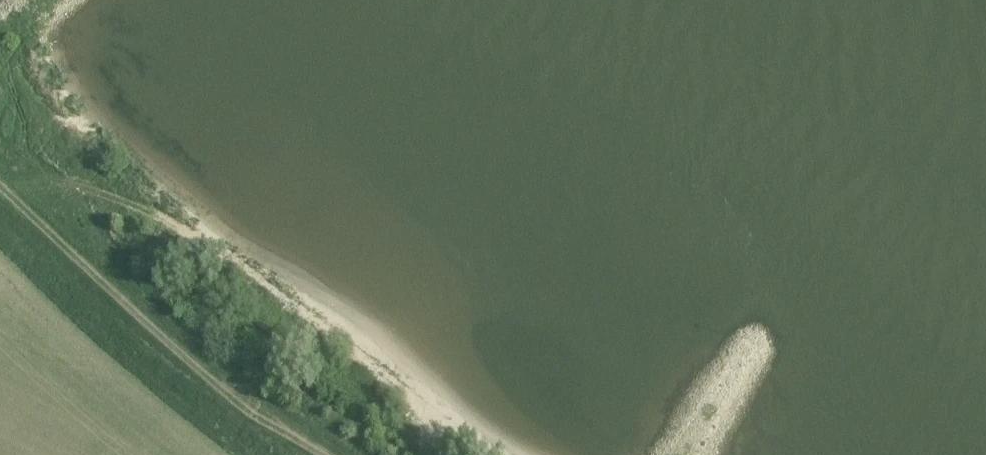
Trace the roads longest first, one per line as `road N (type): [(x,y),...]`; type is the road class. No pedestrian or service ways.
road 1 (track): [(326,454),(141,318),(0,185)]

